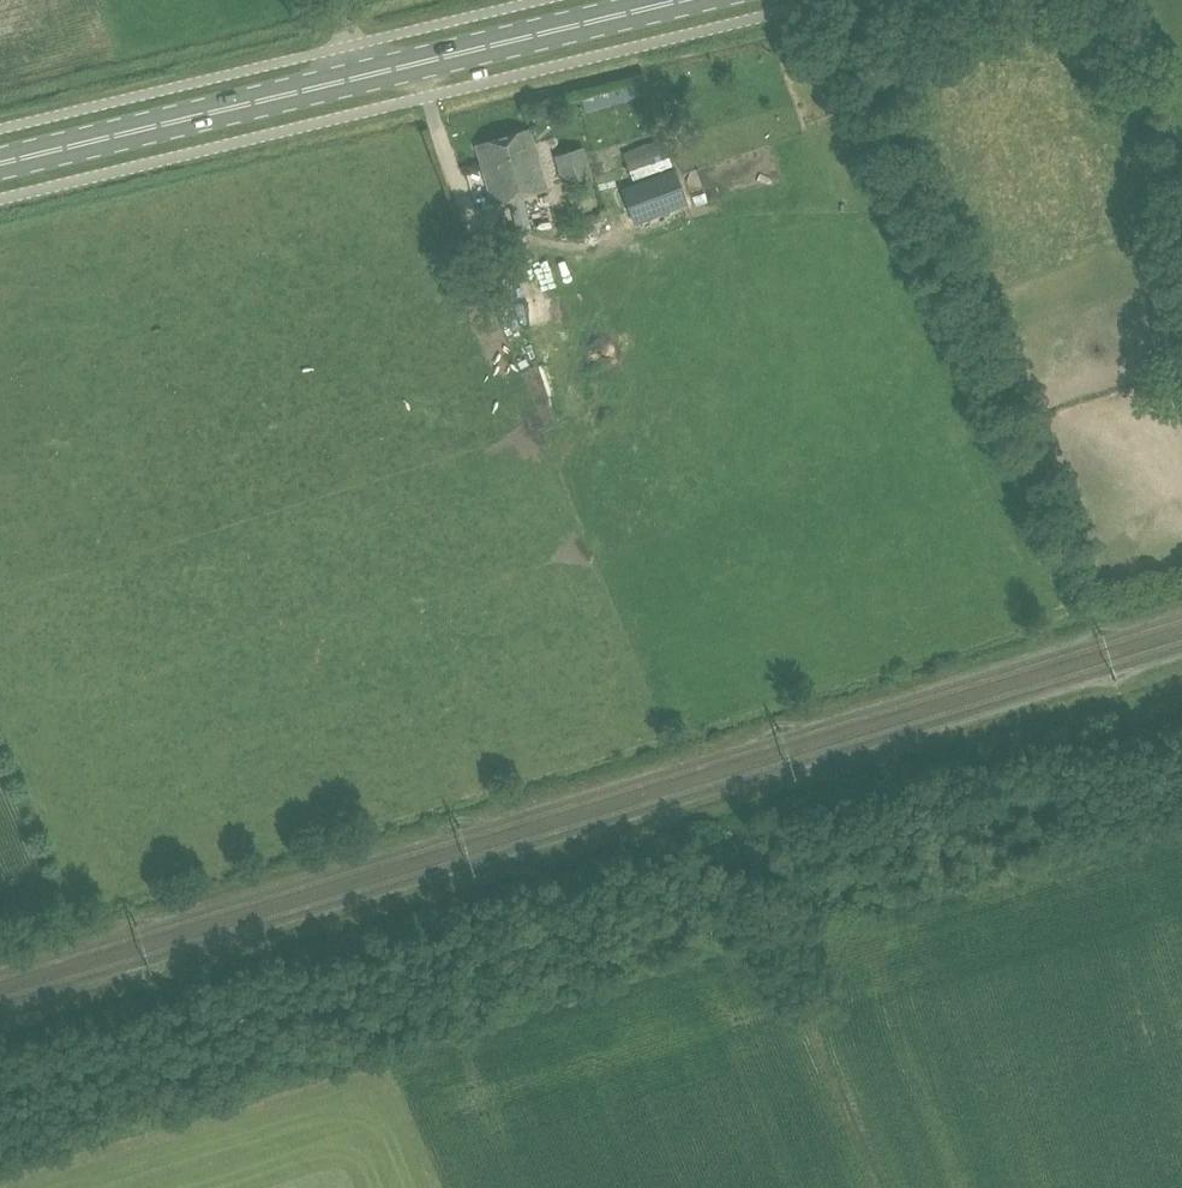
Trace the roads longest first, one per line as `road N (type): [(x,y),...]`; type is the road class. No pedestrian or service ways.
road 1 (primary): [(0,167),(704,0)]

